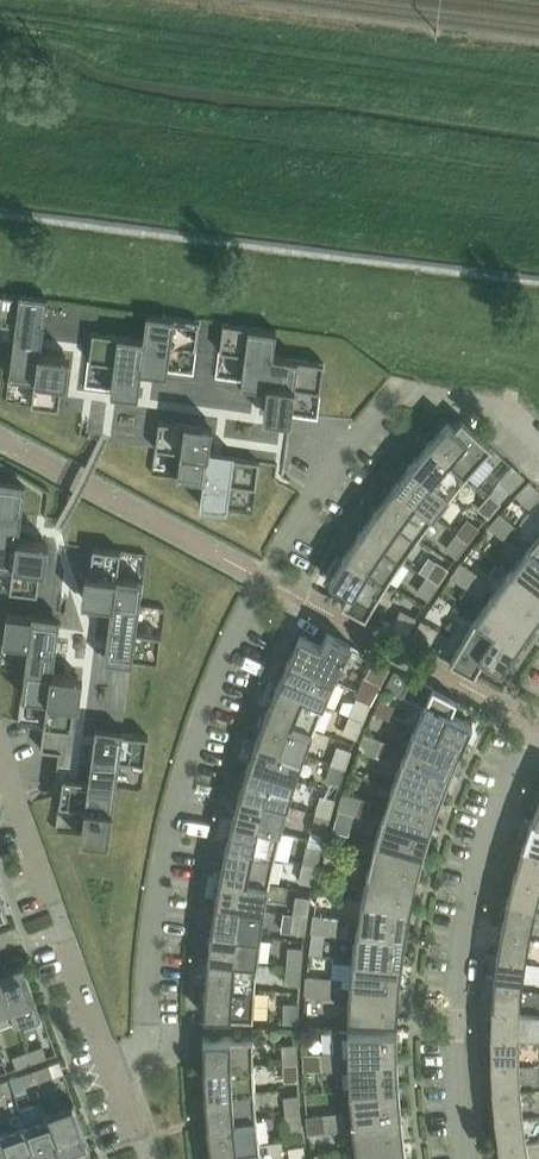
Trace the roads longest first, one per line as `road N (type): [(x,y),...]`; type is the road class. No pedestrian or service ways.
road 1 (residential): [(110,1063),(151,1039),(164,866),(219,678),(265,580),(337,461),(386,401),(416,388),(498,408),(538,439)]
road 2 (residential): [(467,1158),(457,1067),(463,943),(509,780),(538,727)]
road 3 (residential): [(110,1063),(0,760)]

